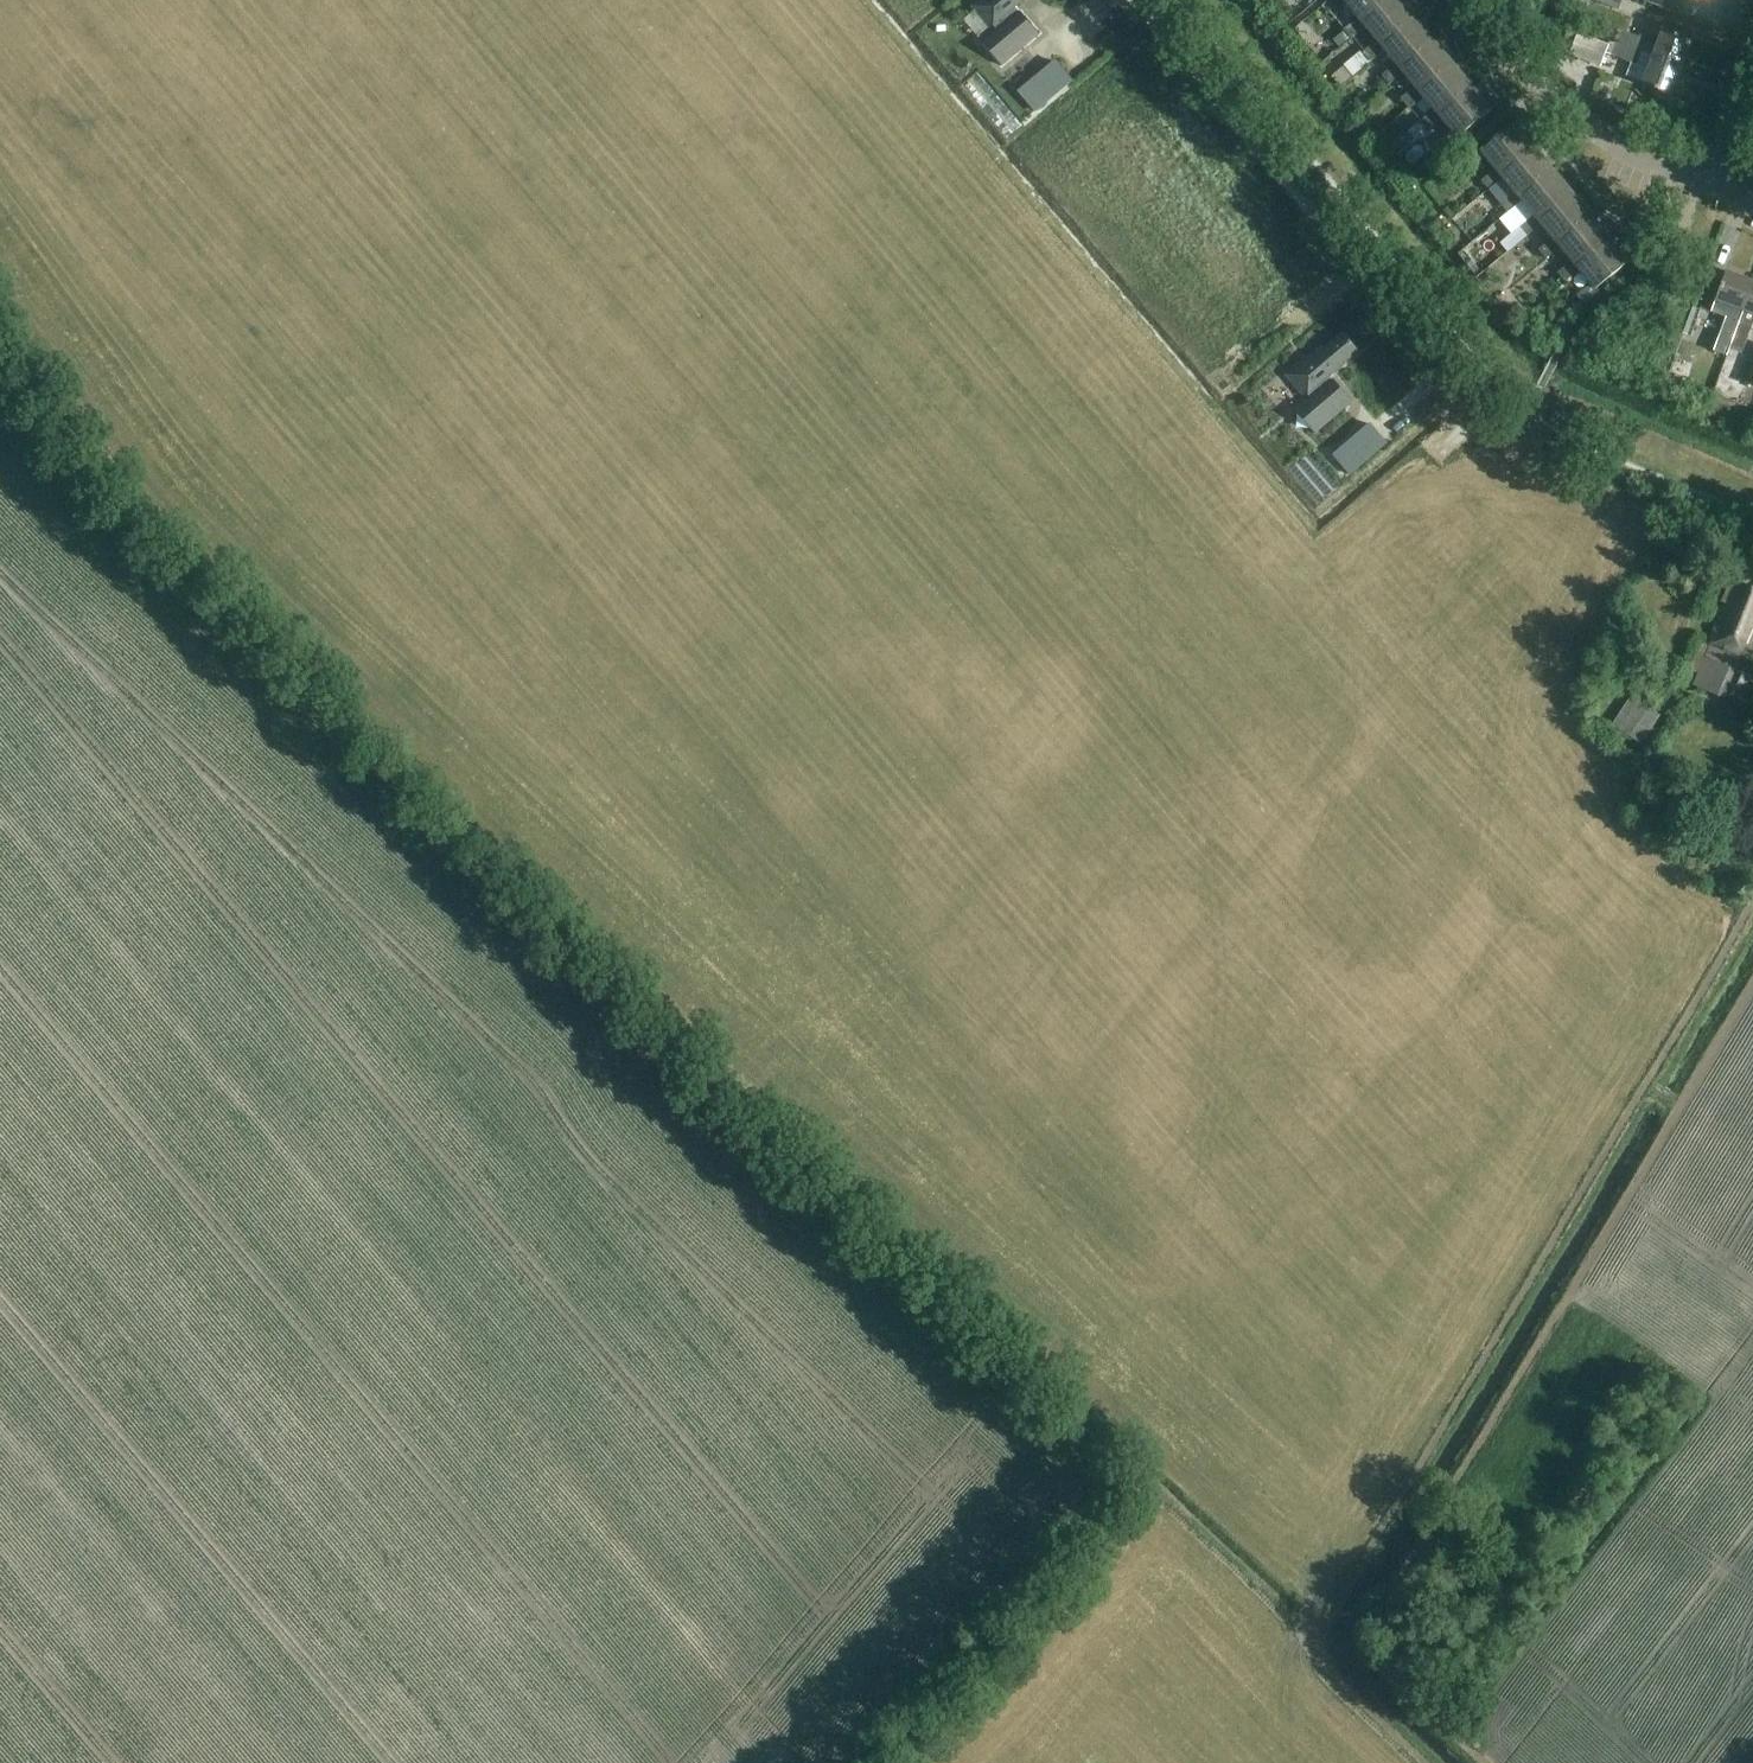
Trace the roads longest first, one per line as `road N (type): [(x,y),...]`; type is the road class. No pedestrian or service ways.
road 1 (residential): [(1136,0),(1531,468)]
road 2 (residential): [(1459,0),(1576,118),(1713,186)]
road 3 (track): [(1501,433),(1527,408),(1552,407),(1746,488)]

